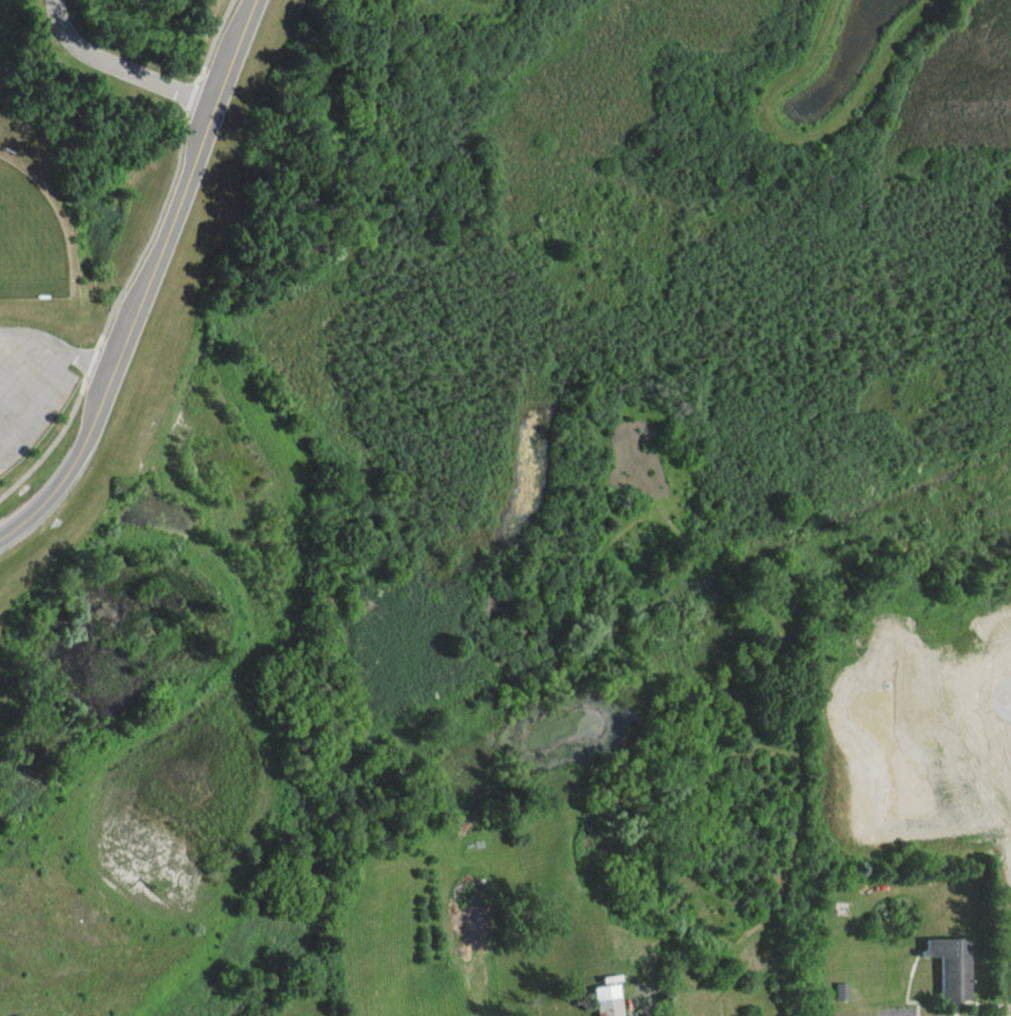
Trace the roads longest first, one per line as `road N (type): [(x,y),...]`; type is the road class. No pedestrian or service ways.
road 1 (residential): [(250,0),(78,442),(47,487),(0,528)]

